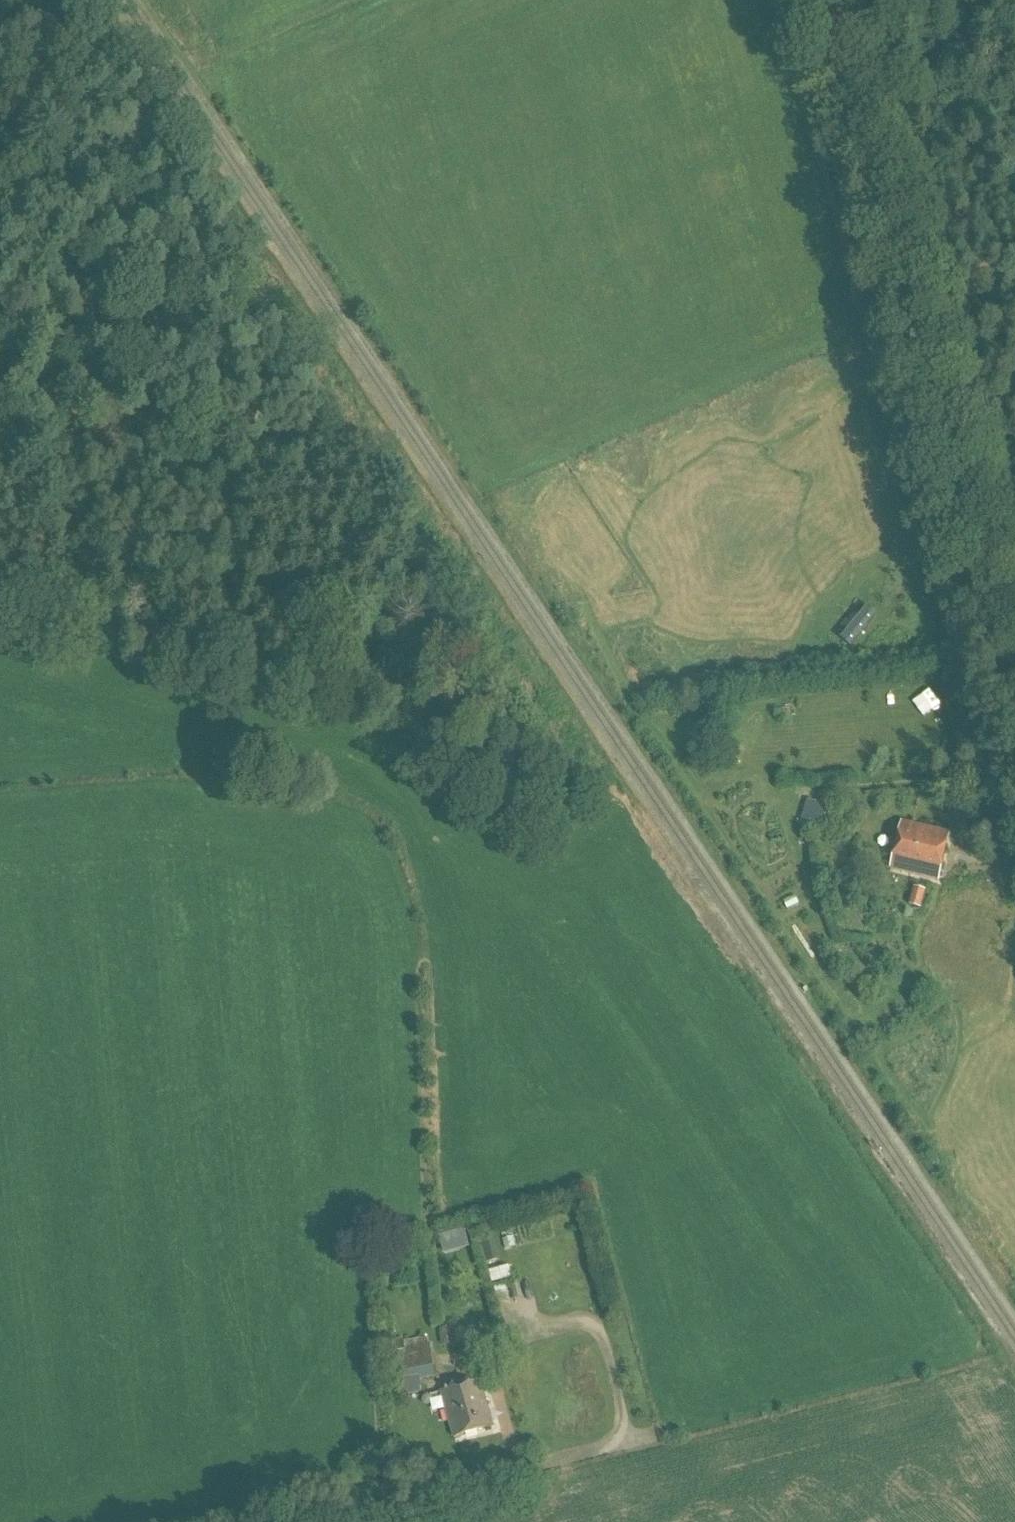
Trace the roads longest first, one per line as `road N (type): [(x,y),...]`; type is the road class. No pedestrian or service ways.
road 1 (unclassified): [(1014,686),(823,0)]
road 2 (track): [(330,1521),(642,1440)]

